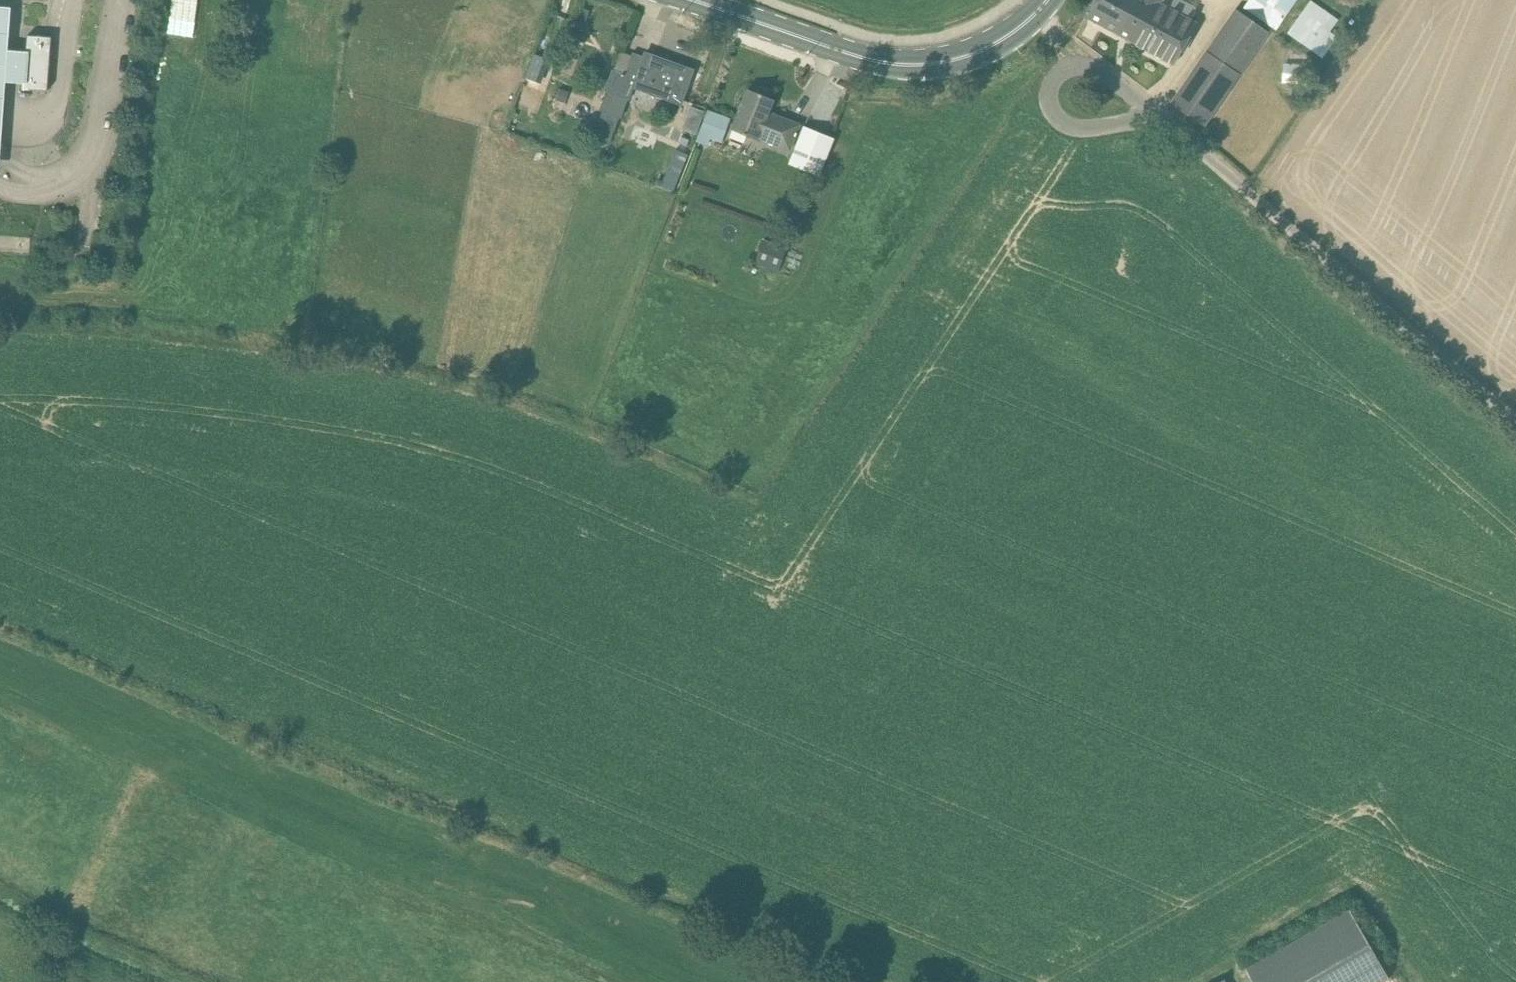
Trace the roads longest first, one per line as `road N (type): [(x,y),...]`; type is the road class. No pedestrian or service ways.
road 1 (track): [(1515,416),(1163,114),(1093,65),(1069,68),(1050,84),(1048,99),(1062,122),(1111,124)]
road 2 (primary): [(693,0),(860,58),(923,65),(987,48),(1046,0)]

